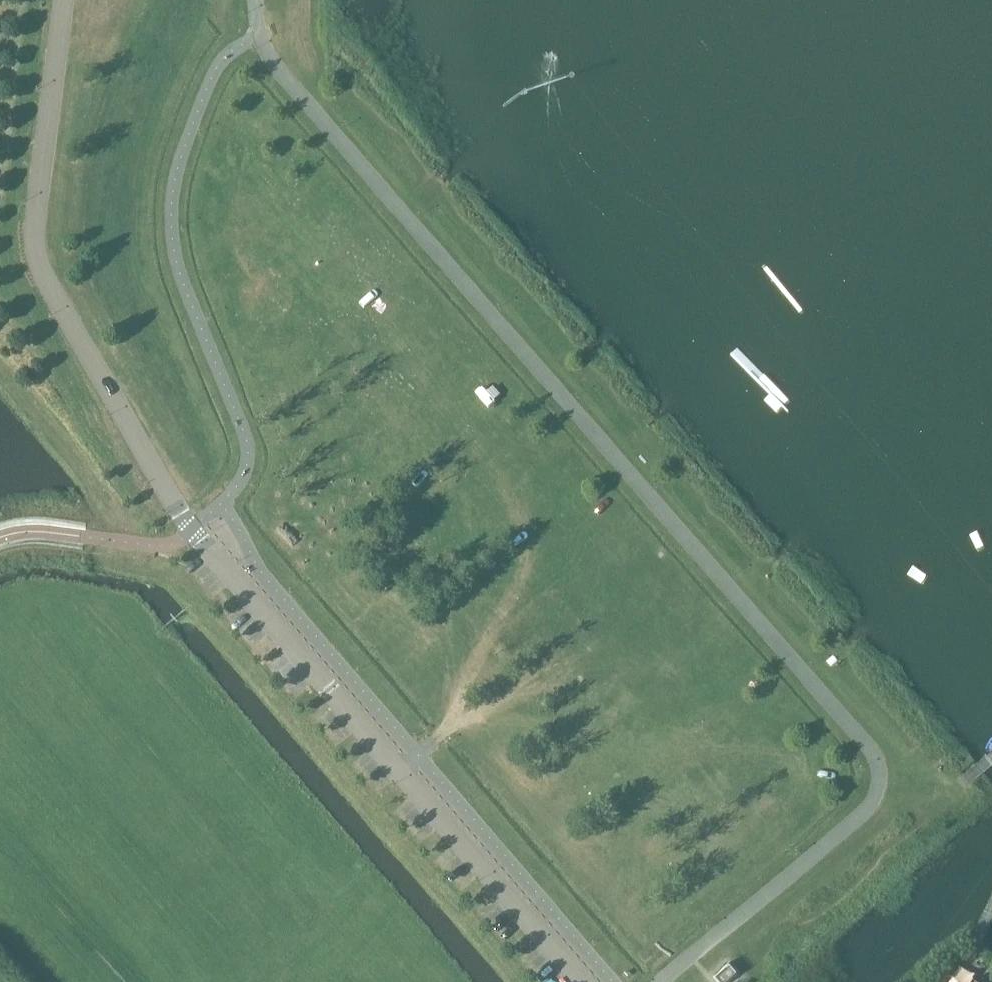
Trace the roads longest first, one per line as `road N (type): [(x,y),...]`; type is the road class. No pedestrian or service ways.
road 1 (unclassified): [(577,981),(192,531),(50,292),(36,223),(65,0)]

